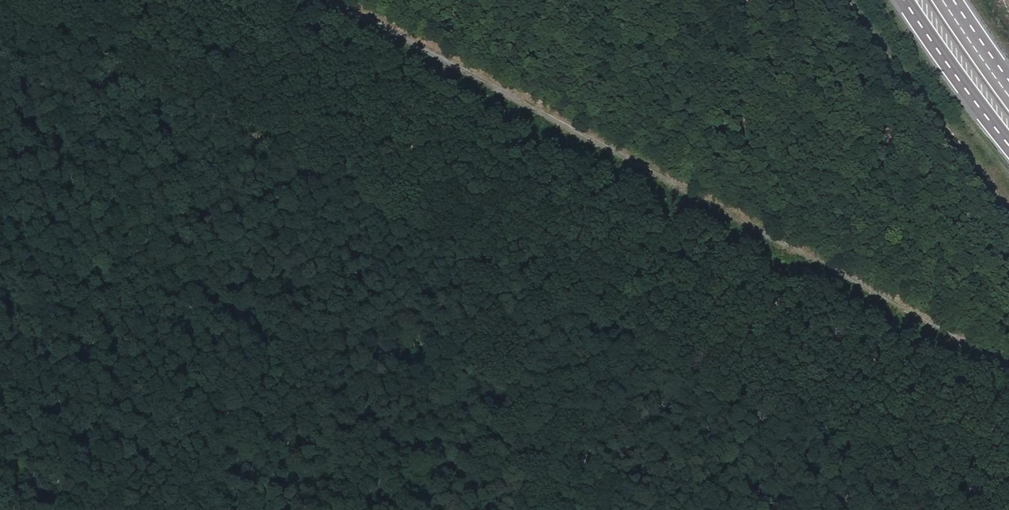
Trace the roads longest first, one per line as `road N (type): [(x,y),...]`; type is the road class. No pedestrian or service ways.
road 1 (track): [(950,509),(27,0)]
road 2 (track): [(327,0),(963,347),(1008,362)]
road 3 (track): [(1008,213),(847,0)]
road 4 (trunk): [(904,0),(1008,145)]

